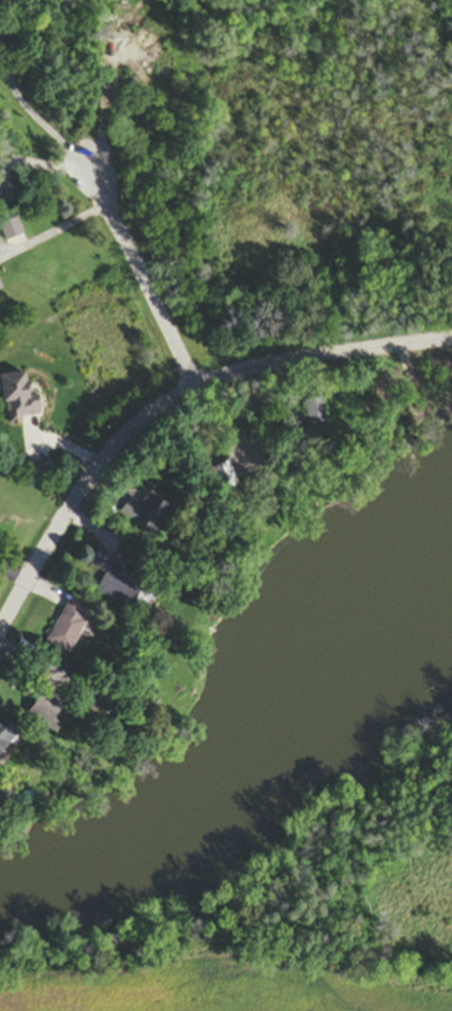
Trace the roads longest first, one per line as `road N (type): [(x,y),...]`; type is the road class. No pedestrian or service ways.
road 1 (residential): [(0,661),(114,469),(189,403),(285,364),(451,341)]
road 2 (residential): [(209,392),(90,168)]

